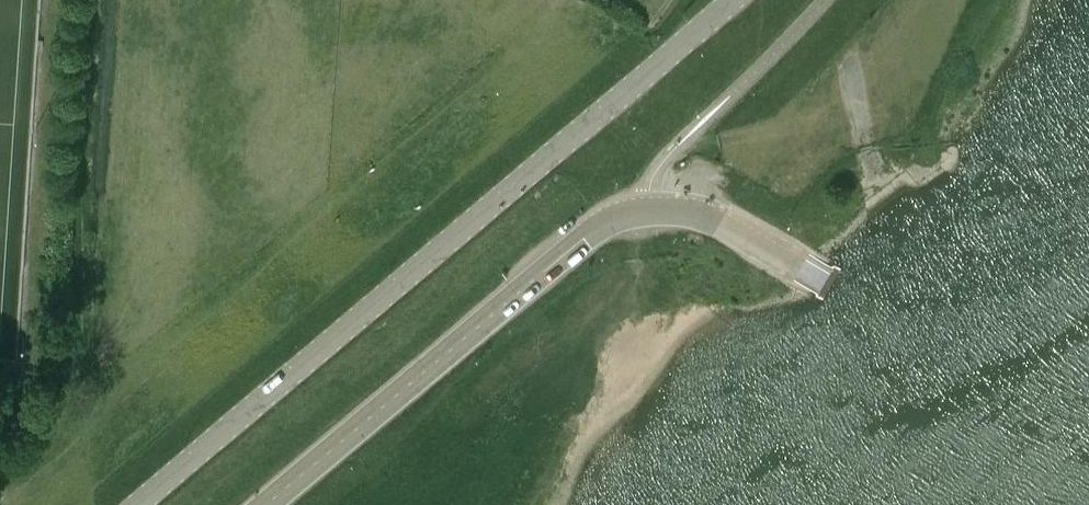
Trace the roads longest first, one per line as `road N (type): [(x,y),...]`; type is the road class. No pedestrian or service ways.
road 1 (secondary): [(139,504),(732,0)]
road 2 (primary): [(265,504),(584,235),(618,217),(650,209),(702,212),(807,272)]

